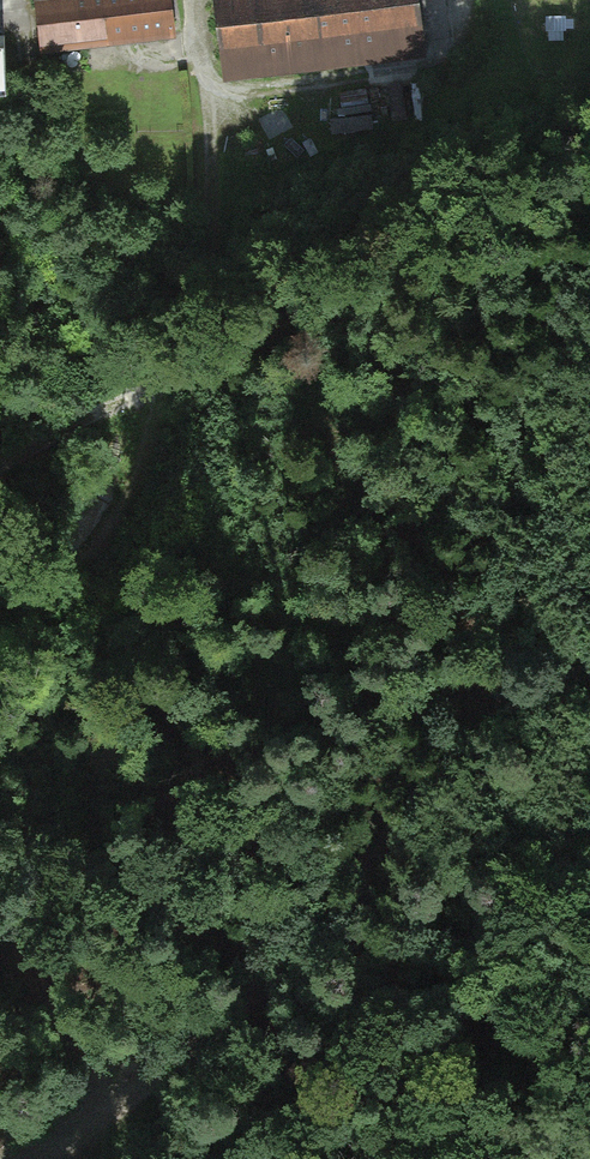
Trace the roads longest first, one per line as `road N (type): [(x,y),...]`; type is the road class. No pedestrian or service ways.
road 1 (track): [(60,1158),(270,984),(459,763),(515,713),(589,666)]
road 2 (track): [(199,0),(215,155),(207,288),(165,368),(139,393),(0,467)]
road 3 (track): [(589,957),(543,1047),(513,1158)]
road 4 (track): [(79,563),(146,436),(165,368)]
road 5 (track): [(506,0),(548,111),(589,147)]

